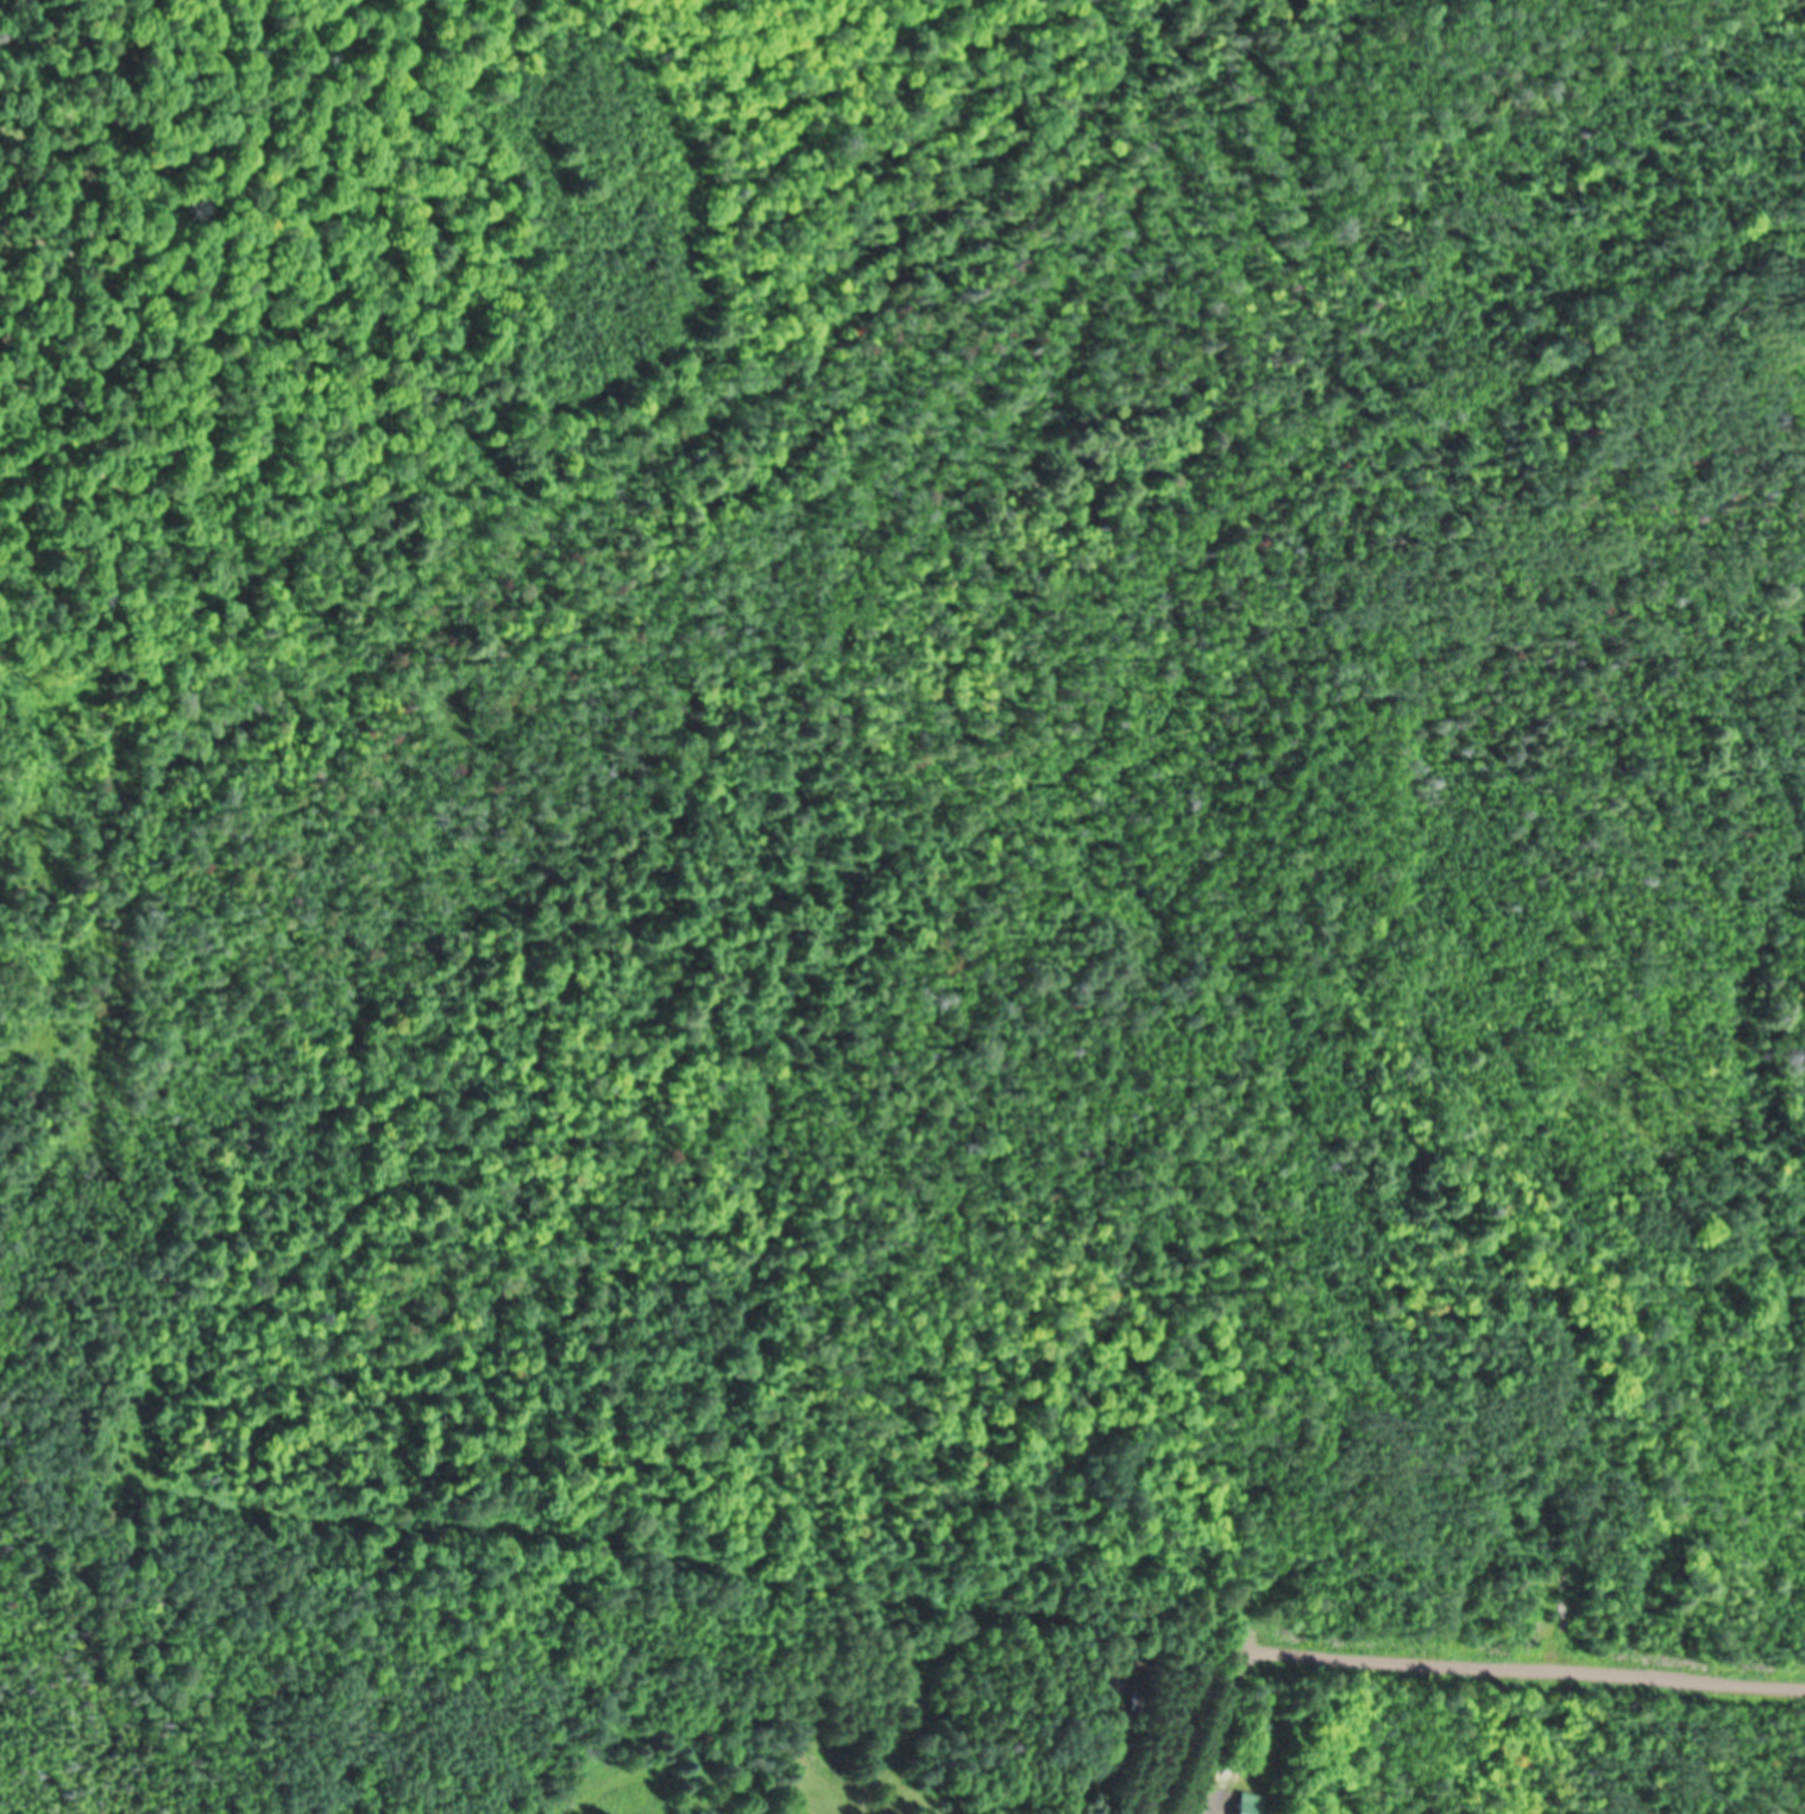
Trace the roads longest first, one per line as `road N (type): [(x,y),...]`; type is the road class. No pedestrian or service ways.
road 1 (residential): [(1804,1679),(1250,1662)]

